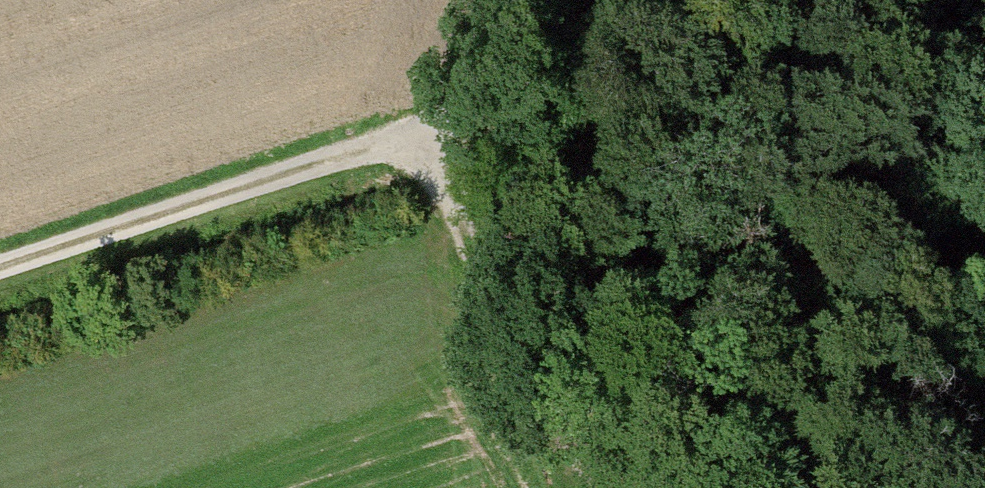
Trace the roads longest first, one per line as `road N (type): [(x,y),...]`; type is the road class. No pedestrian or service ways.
road 1 (track): [(0,270),(435,130),(518,42),(533,0)]
road 2 (track): [(435,130),(472,250),(536,383),(602,487)]

